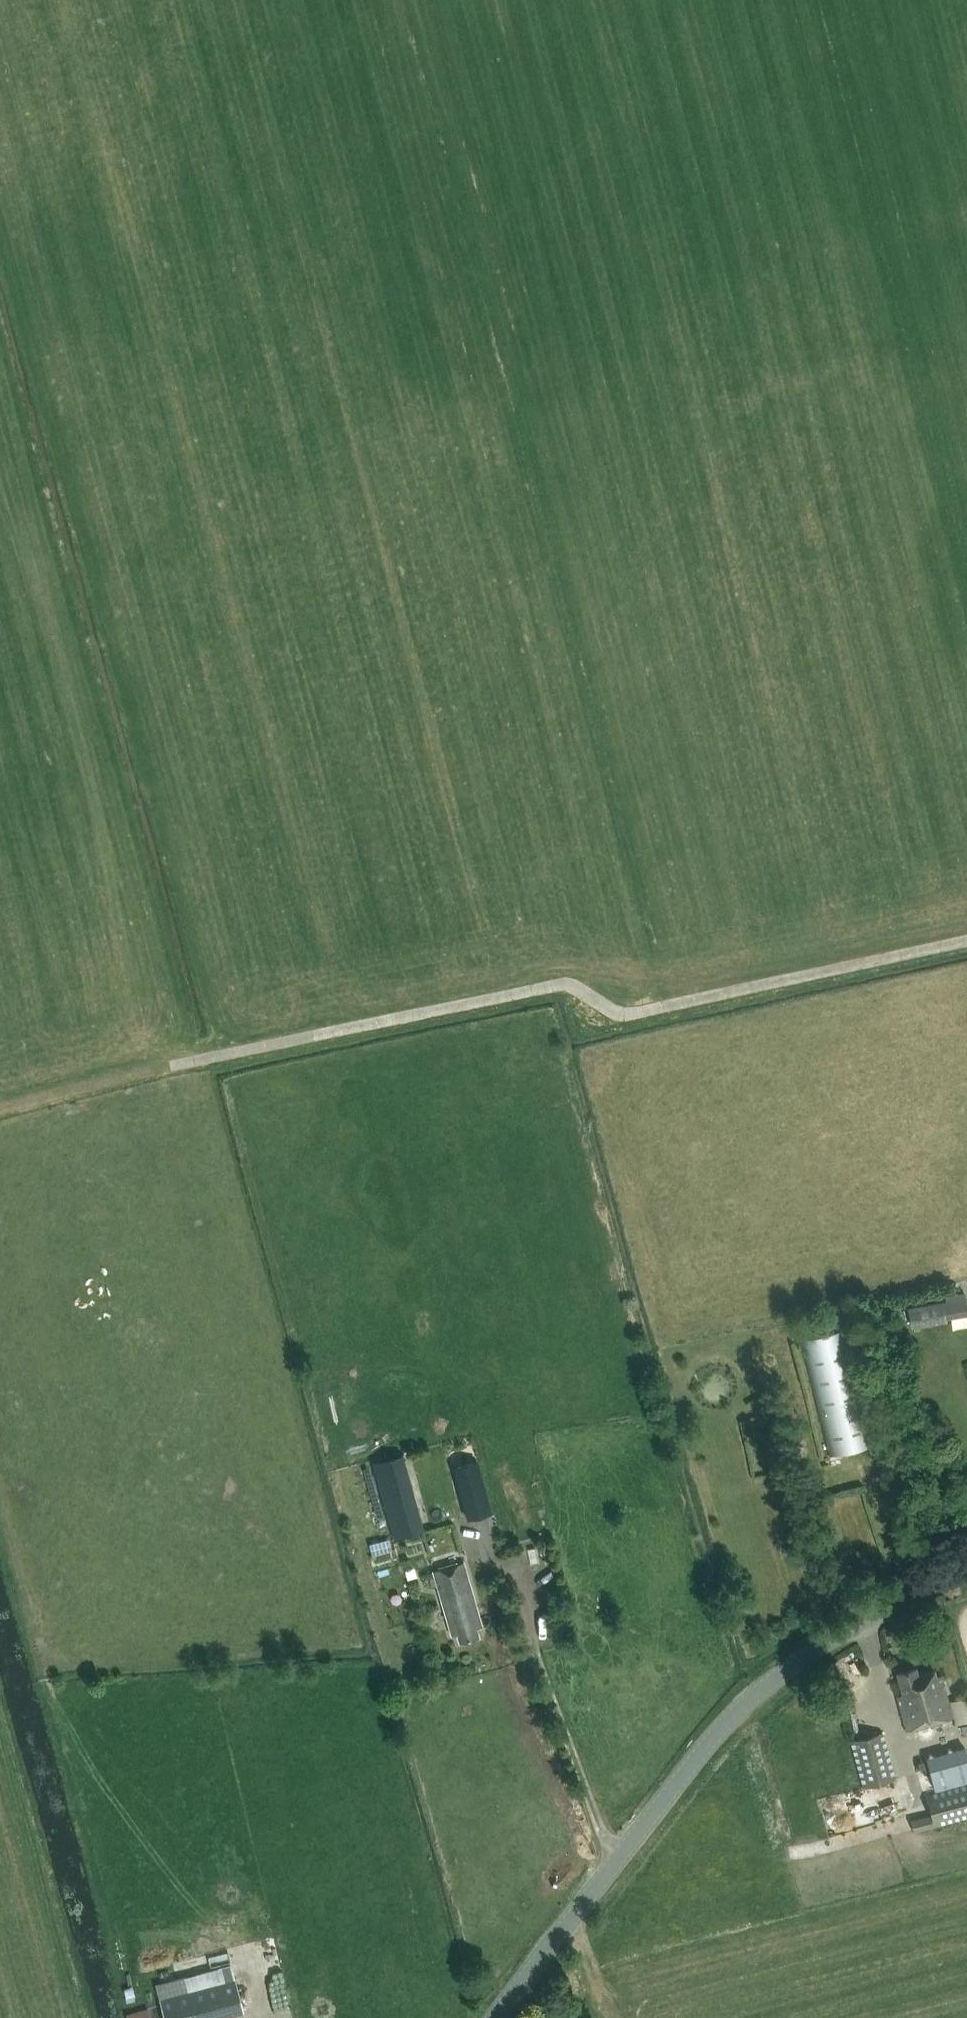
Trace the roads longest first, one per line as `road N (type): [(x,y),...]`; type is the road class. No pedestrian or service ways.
road 1 (tertiary): [(496,2017),(713,1737),(822,1644),(966,1560)]
road 2 (track): [(618,1858),(502,1567),(465,1551)]

